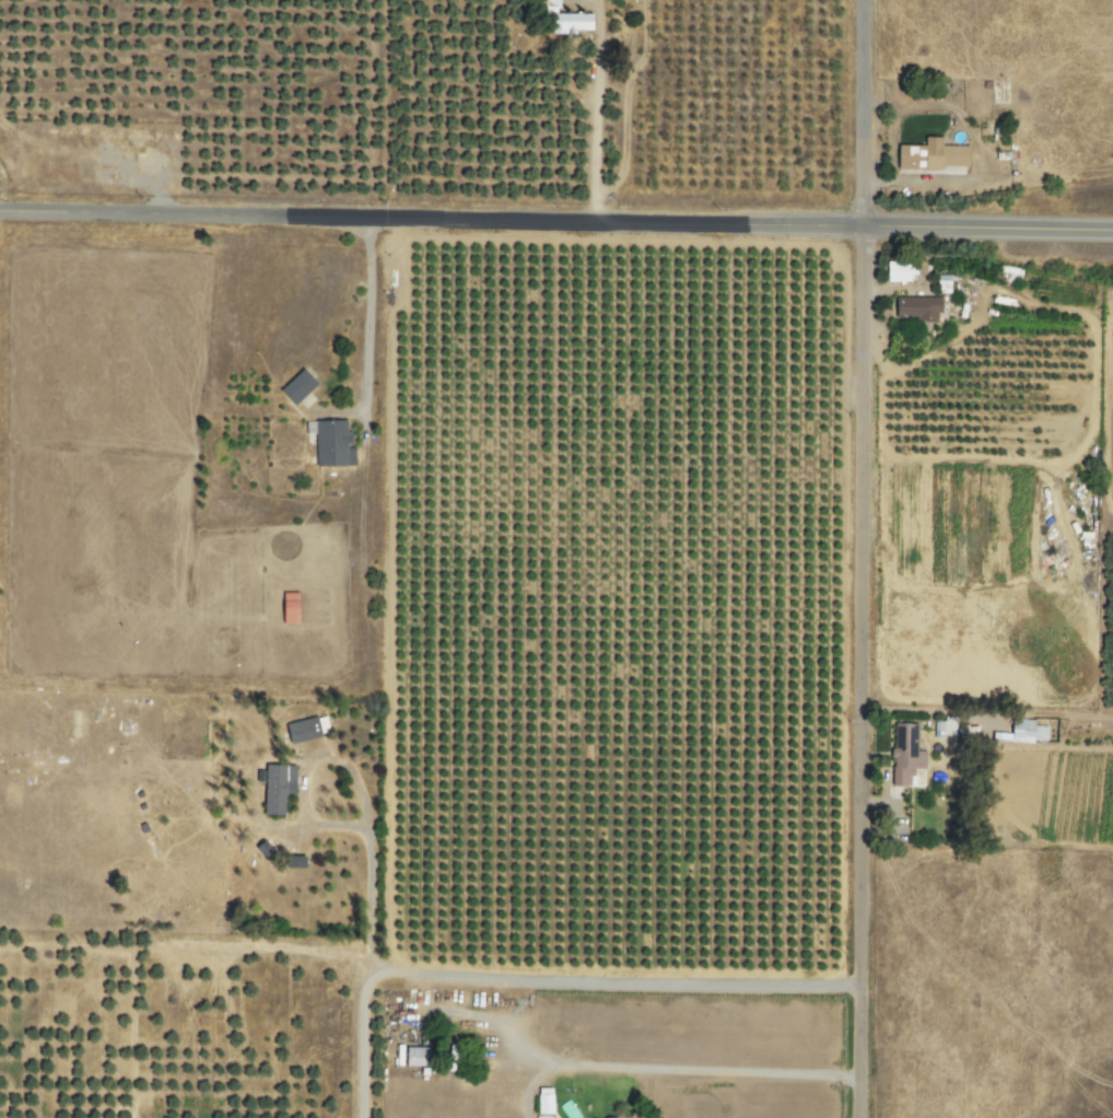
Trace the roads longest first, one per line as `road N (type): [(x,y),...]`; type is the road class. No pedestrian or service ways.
road 1 (residential): [(855,1117),(860,0)]
road 2 (tertiary): [(860,226),(0,209)]
road 3 (tertiary): [(1112,231),(860,226)]

